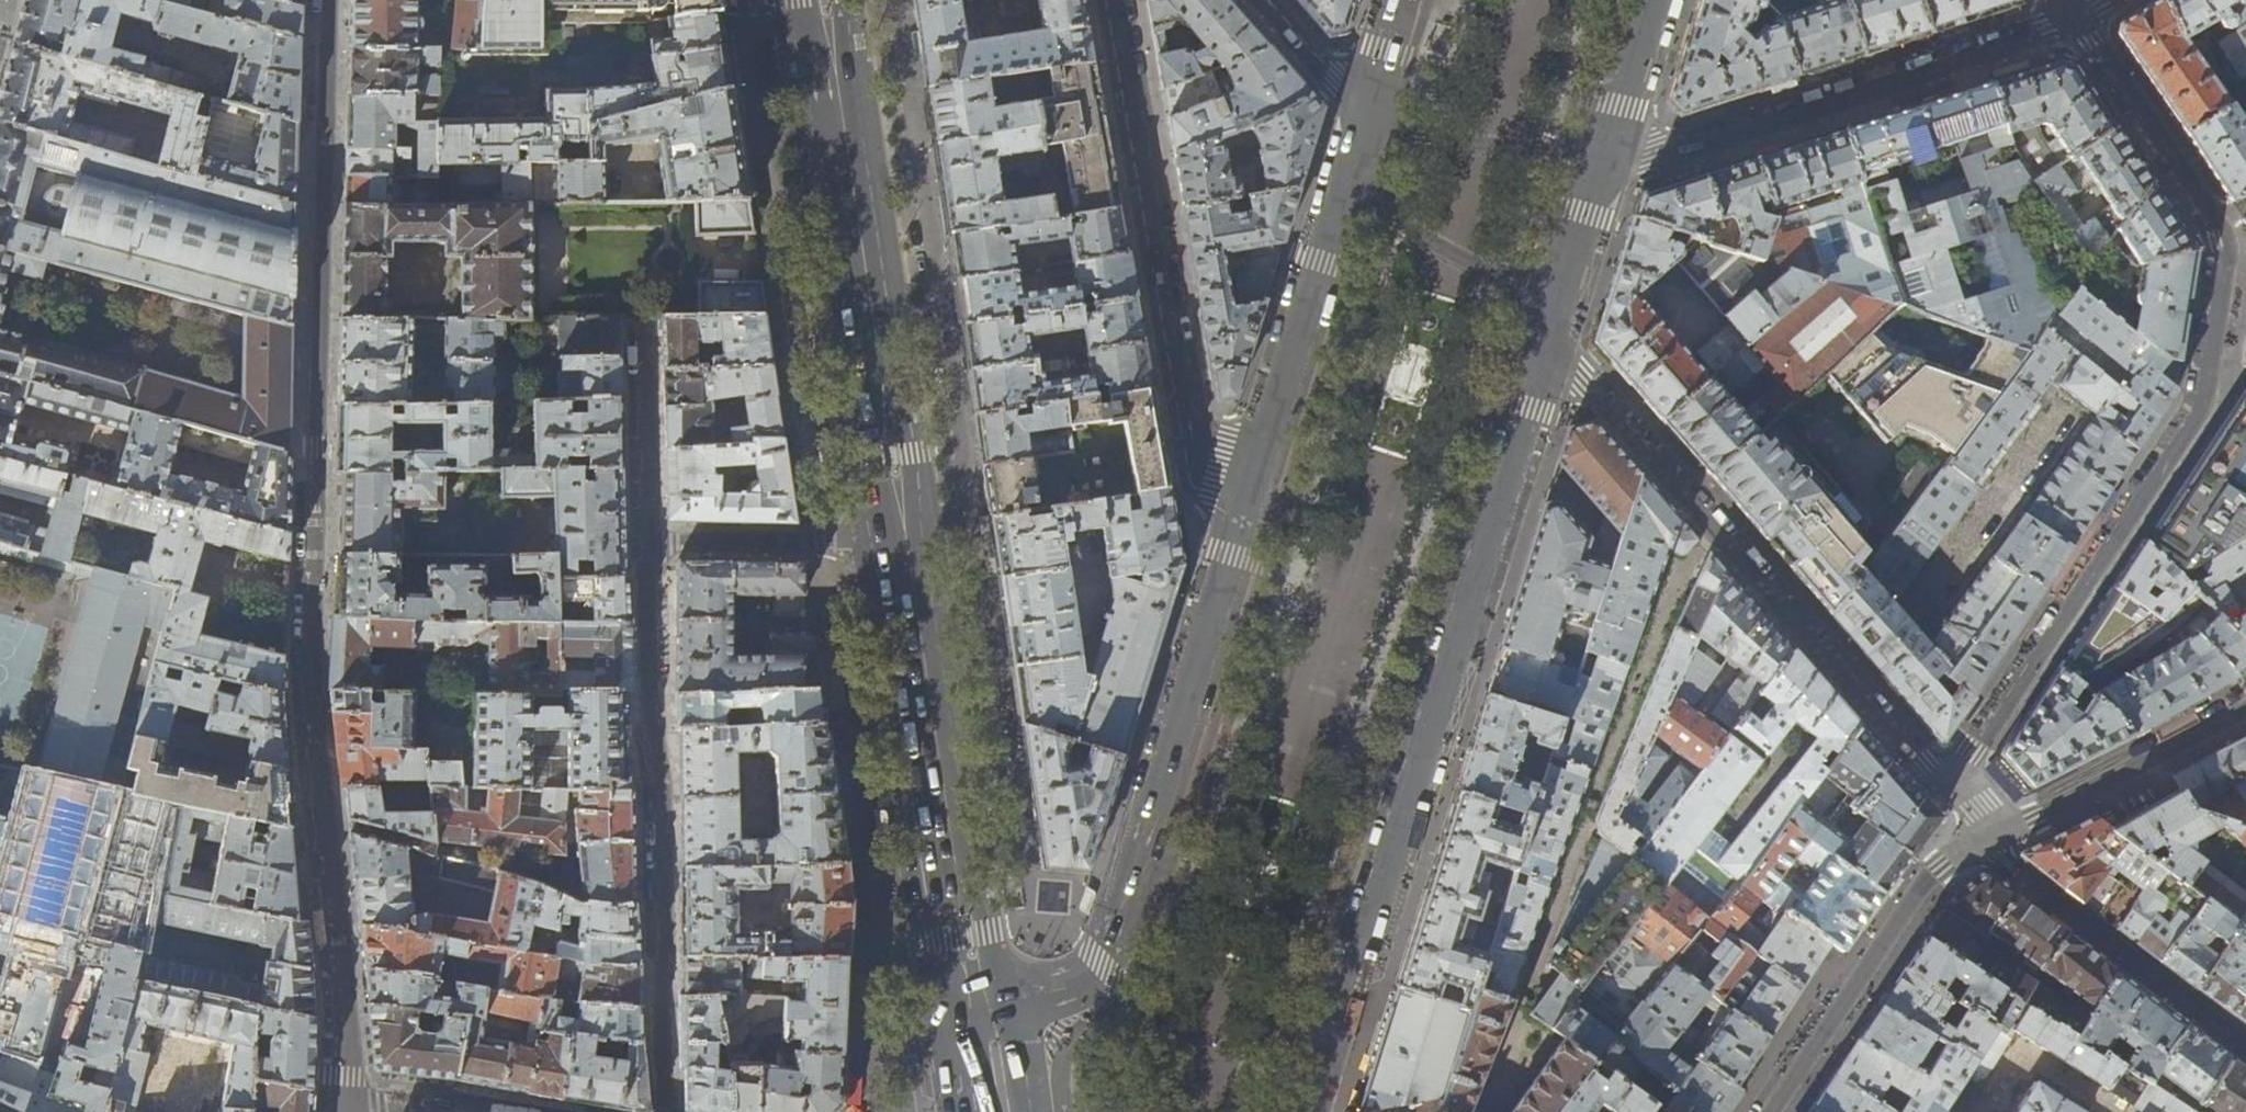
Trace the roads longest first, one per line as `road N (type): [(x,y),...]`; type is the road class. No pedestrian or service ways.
road 1 (residential): [(351,1107),(309,687),(329,0)]
road 2 (residential): [(1958,791),(2208,389),(2223,241),(2075,15)]
road 3 (tertiary): [(1313,1111),(1551,332)]
road 4 (residential): [(1249,501),(1104,965),(1058,997),(982,1022)]
road 5 (residential): [(1551,332),(1832,669),(1958,791)]
road 6 (residential): [(649,543),(666,1111)]
road 7 (primary): [(898,539),(820,0)]
road 8 (residential): [(1249,501),(1211,489),(1116,0)]
road 9 (residential): [(2075,15),(2049,31),(1650,161),(1607,158)]
road 10 (primary): [(982,1022),(948,882),(898,539)]
road 11 (residential): [(1770,1111),(1927,881),(1985,839)]
road 12 (residential): [(2245,1046),(1999,859),(1985,839)]
road 13 (residential): [(1343,195),(1249,501)]
road 14 (residential): [(1985,839),(2245,711)]
road 15 (residential): [(1343,195),(1528,297),(1551,332)]
road 16 (residential): [(898,539),(649,543)]
road 17 (residential): [(1607,158),(1392,135),(1368,115)]
road 18 (residential): [(641,327),(649,543)]
road 19 (tertiary): [(1551,332),(1607,158)]
road 20 (tertiary): [(1607,158),(1657,0)]
road 21 (residential): [(1265,0),(1368,115)]

